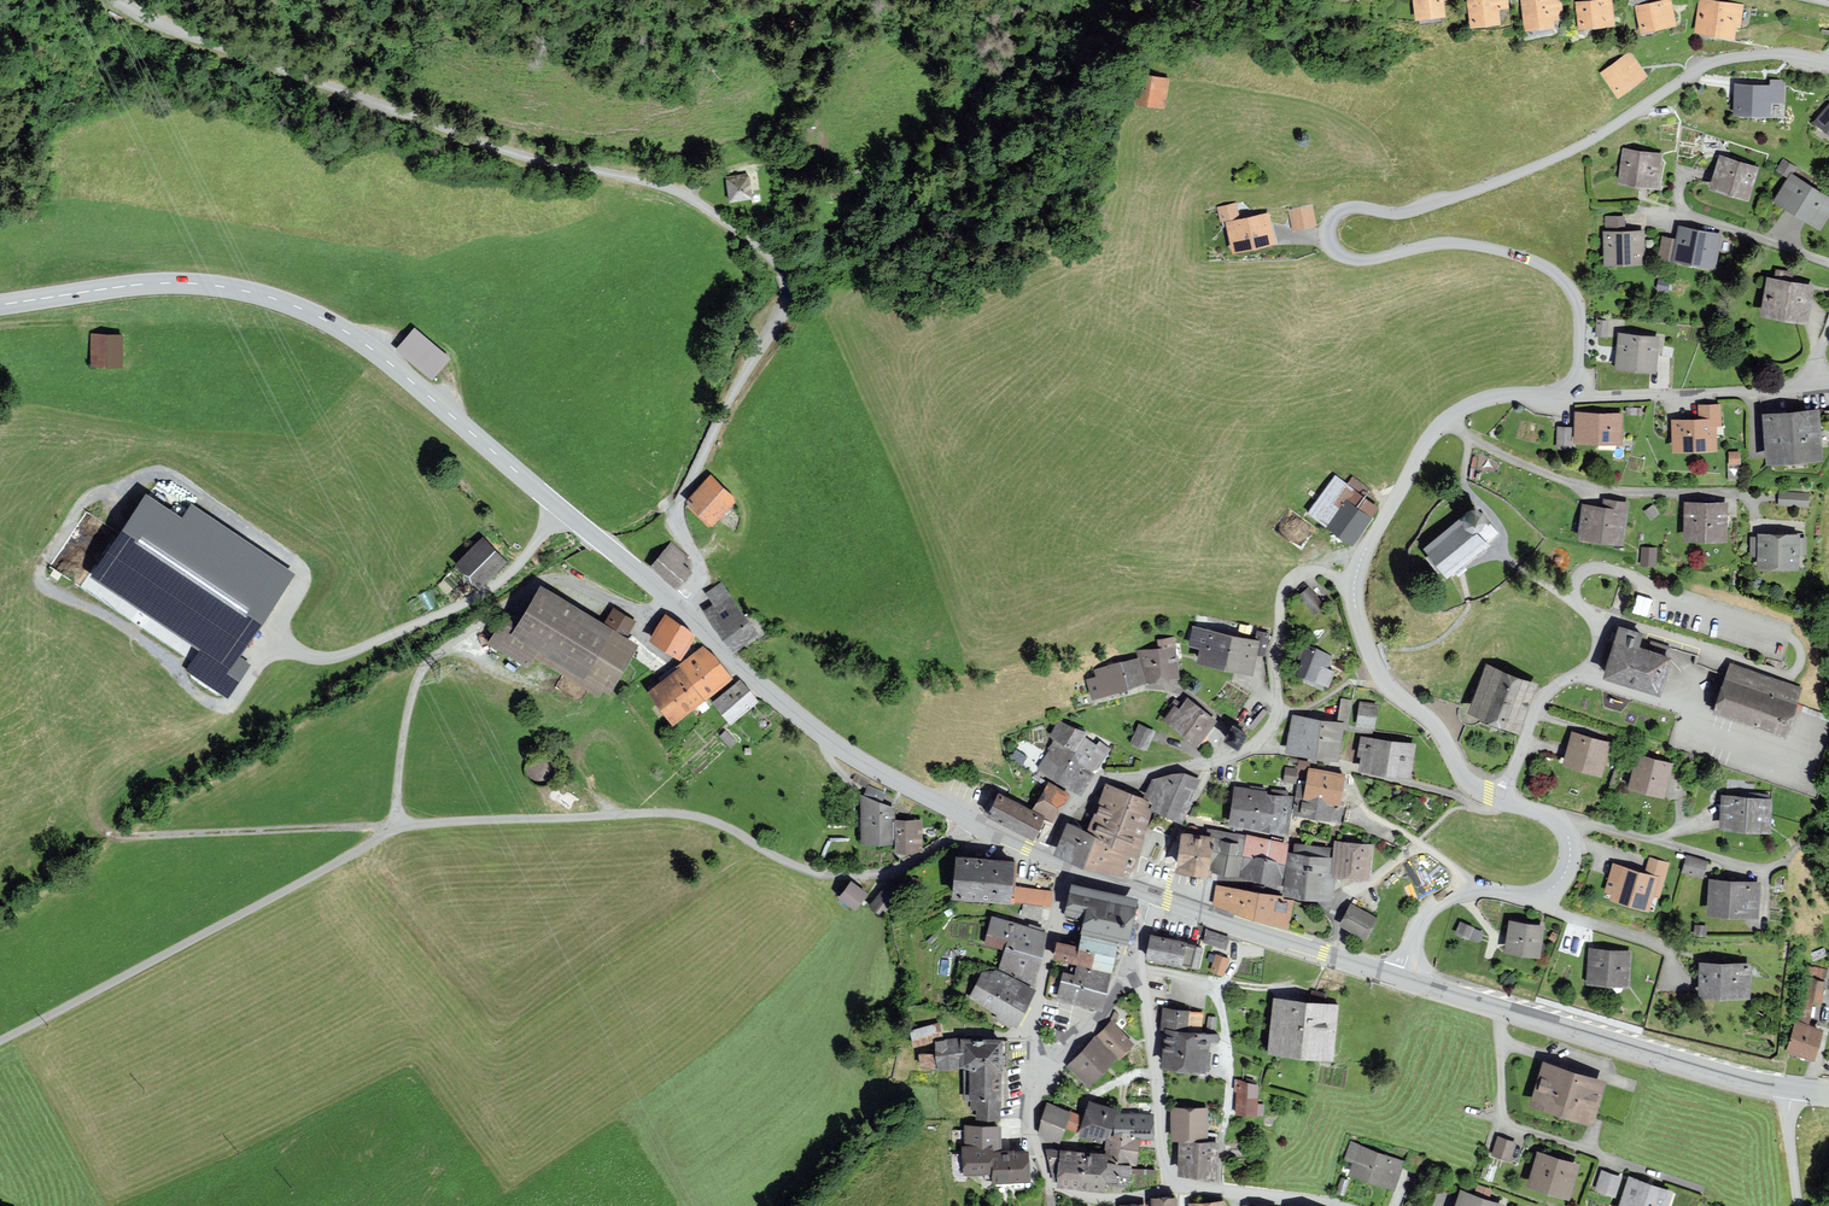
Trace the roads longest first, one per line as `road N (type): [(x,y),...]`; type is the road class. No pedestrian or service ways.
road 1 (residential): [(679,610),(698,567),(677,525),(677,508),(785,306),(773,260),(668,188),(498,148),(115,0)]
road 2 (unclassified): [(965,821),(905,865),(853,876),(803,869),(717,823),(679,814),(405,827),(0,1042)]
road 3 (residential): [(1578,396),(1578,307),(1556,274),(1510,253),(1451,243),(1349,258),(1332,244),(1333,218),(1354,208),(1411,212),(1497,183),(1591,140),(1723,60),(1784,54),(1828,63)]
road 4 (secondary): [(0,305),(164,283),(219,286),(297,307),(391,363),(679,610)]
road 5 (residential): [(1355,584),(1314,571),(1288,587),(1278,705),(1258,740),(1217,761),(1099,781),(1062,820),(1044,856)]
road 6 (unclassified): [(1504,800),(1540,701),(1583,671),(1597,650),(1596,624),(1576,594),(1583,572),(1617,573),(1778,631)]
road 7 (secondary): [(1402,979),(1790,1090)]
road 8 (track): [(389,833),(131,836),(85,828),(0,837)]
road 9 (secondary): [(679,610),(838,746),(965,821)]
road 10 (residential): [(1504,800),(1564,828),(1571,853),(1565,875),(1537,893),(1474,891),(1438,904),(1416,930),(1402,979)]
road 11 (residential): [(1578,396),(1494,397),(1448,417),(1366,549),(1355,584)]
road 12 (residential): [(1355,584),(1363,634),(1382,679),(1434,724),(1470,783),(1504,800)]
road 13 (secondary): [(1152,896),(1402,979)]
road 14 (residential): [(1804,389),(1578,396)]
road 15 (unclassified): [(1067,867),(1039,1010),(1035,1089)]
road 16 (residential): [(1179,1183),(1165,1162),(1136,966)]
road 17 (residential): [(1338,1205),(1179,1183)]
road 18 (residential): [(1136,966),(1035,1089)]
road 19 (residential): [(1179,1183),(1121,1197),(1047,1184)]

